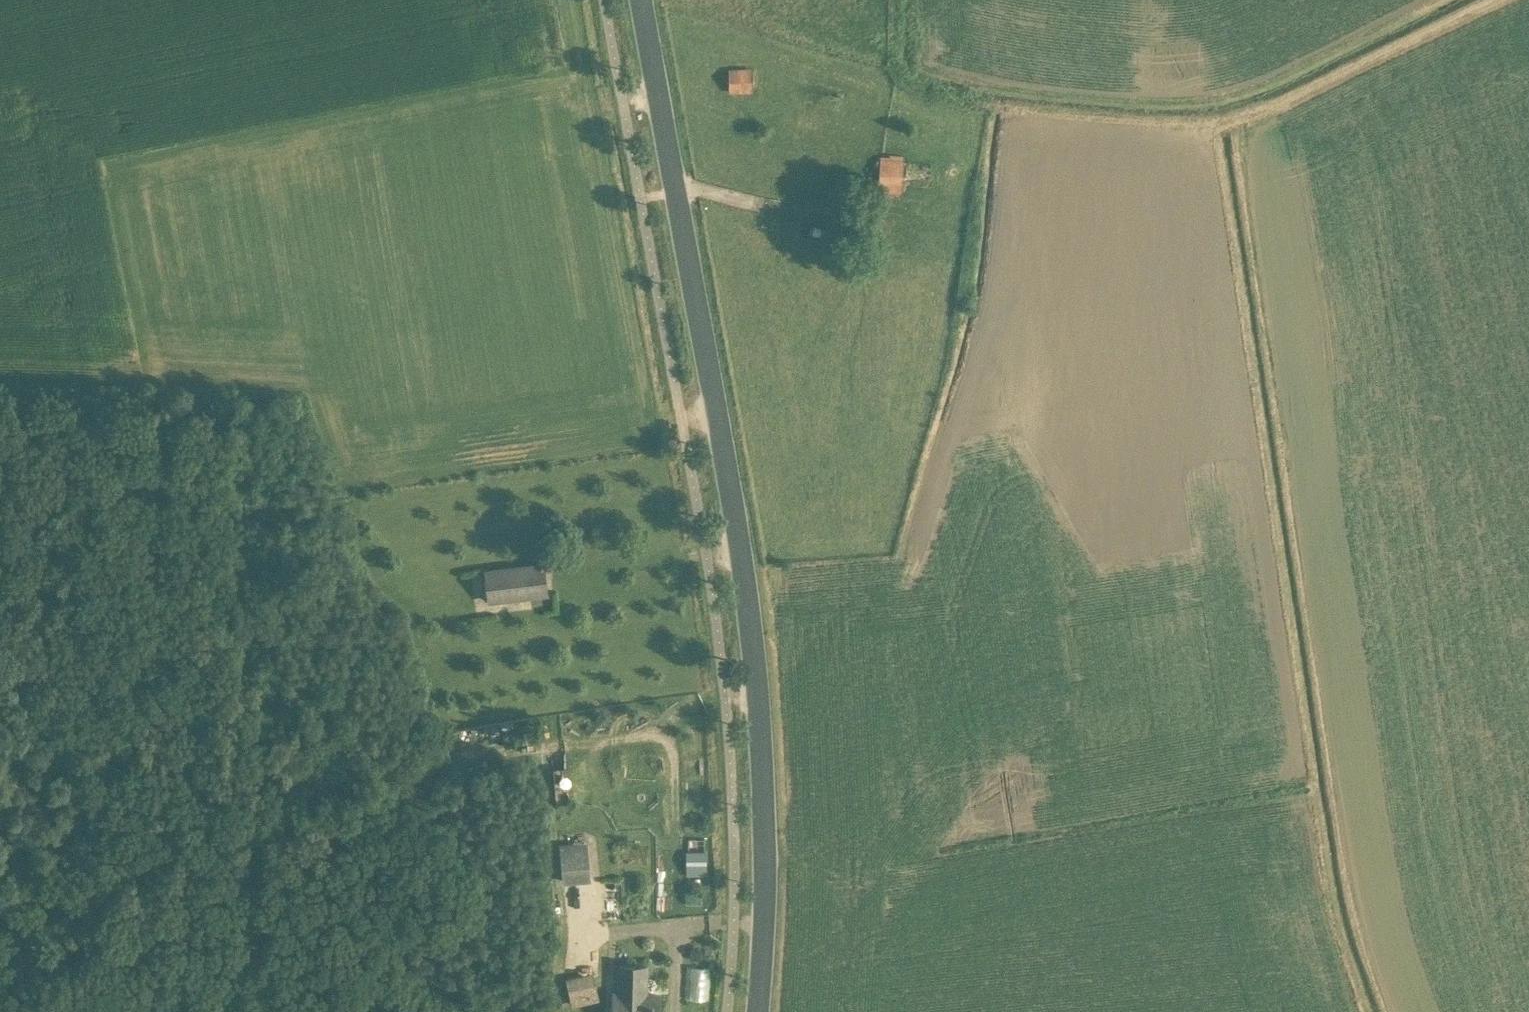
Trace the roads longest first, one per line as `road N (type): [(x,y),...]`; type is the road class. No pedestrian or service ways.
road 1 (tertiary): [(758,1011),(767,875),(746,574),(643,0)]

